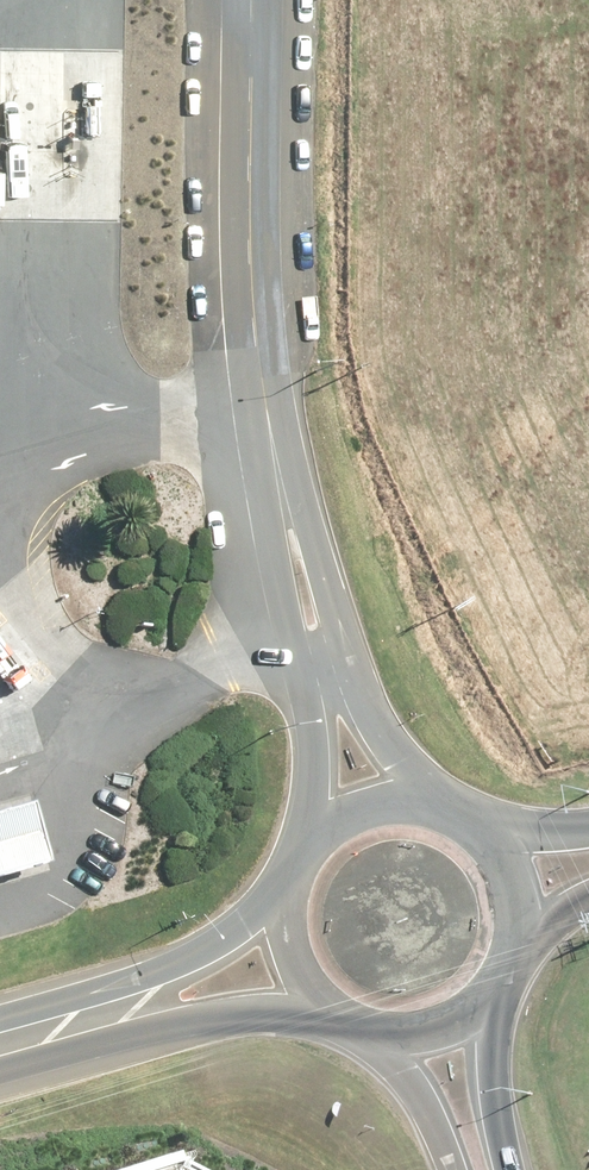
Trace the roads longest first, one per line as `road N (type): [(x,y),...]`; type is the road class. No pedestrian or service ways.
road 1 (secondary): [(262,445),(241,305),(239,0)]
road 2 (secondary): [(262,445),(359,706),(451,822)]
road 3 (secondary): [(314,859),(310,735),(262,445)]
road 4 (primary): [(0,1023),(184,968),(229,942),(302,881)]
road 5 (primary): [(329,1001),(200,1012),(0,1070)]
road 6 (primary): [(499,974),(486,1058),(507,1169)]
road 7 (primary): [(462,1169),(424,1082),(380,1028)]
road 8 (primary): [(314,859),(370,817),(425,813),(451,822)]
road 9 (primary): [(499,974),(464,1012),(438,1025),(380,1028)]
road 10 (primary): [(329,1001),(299,955),(293,925),(302,881)]
road 11 (primary): [(474,837),(508,882),(507,953)]

